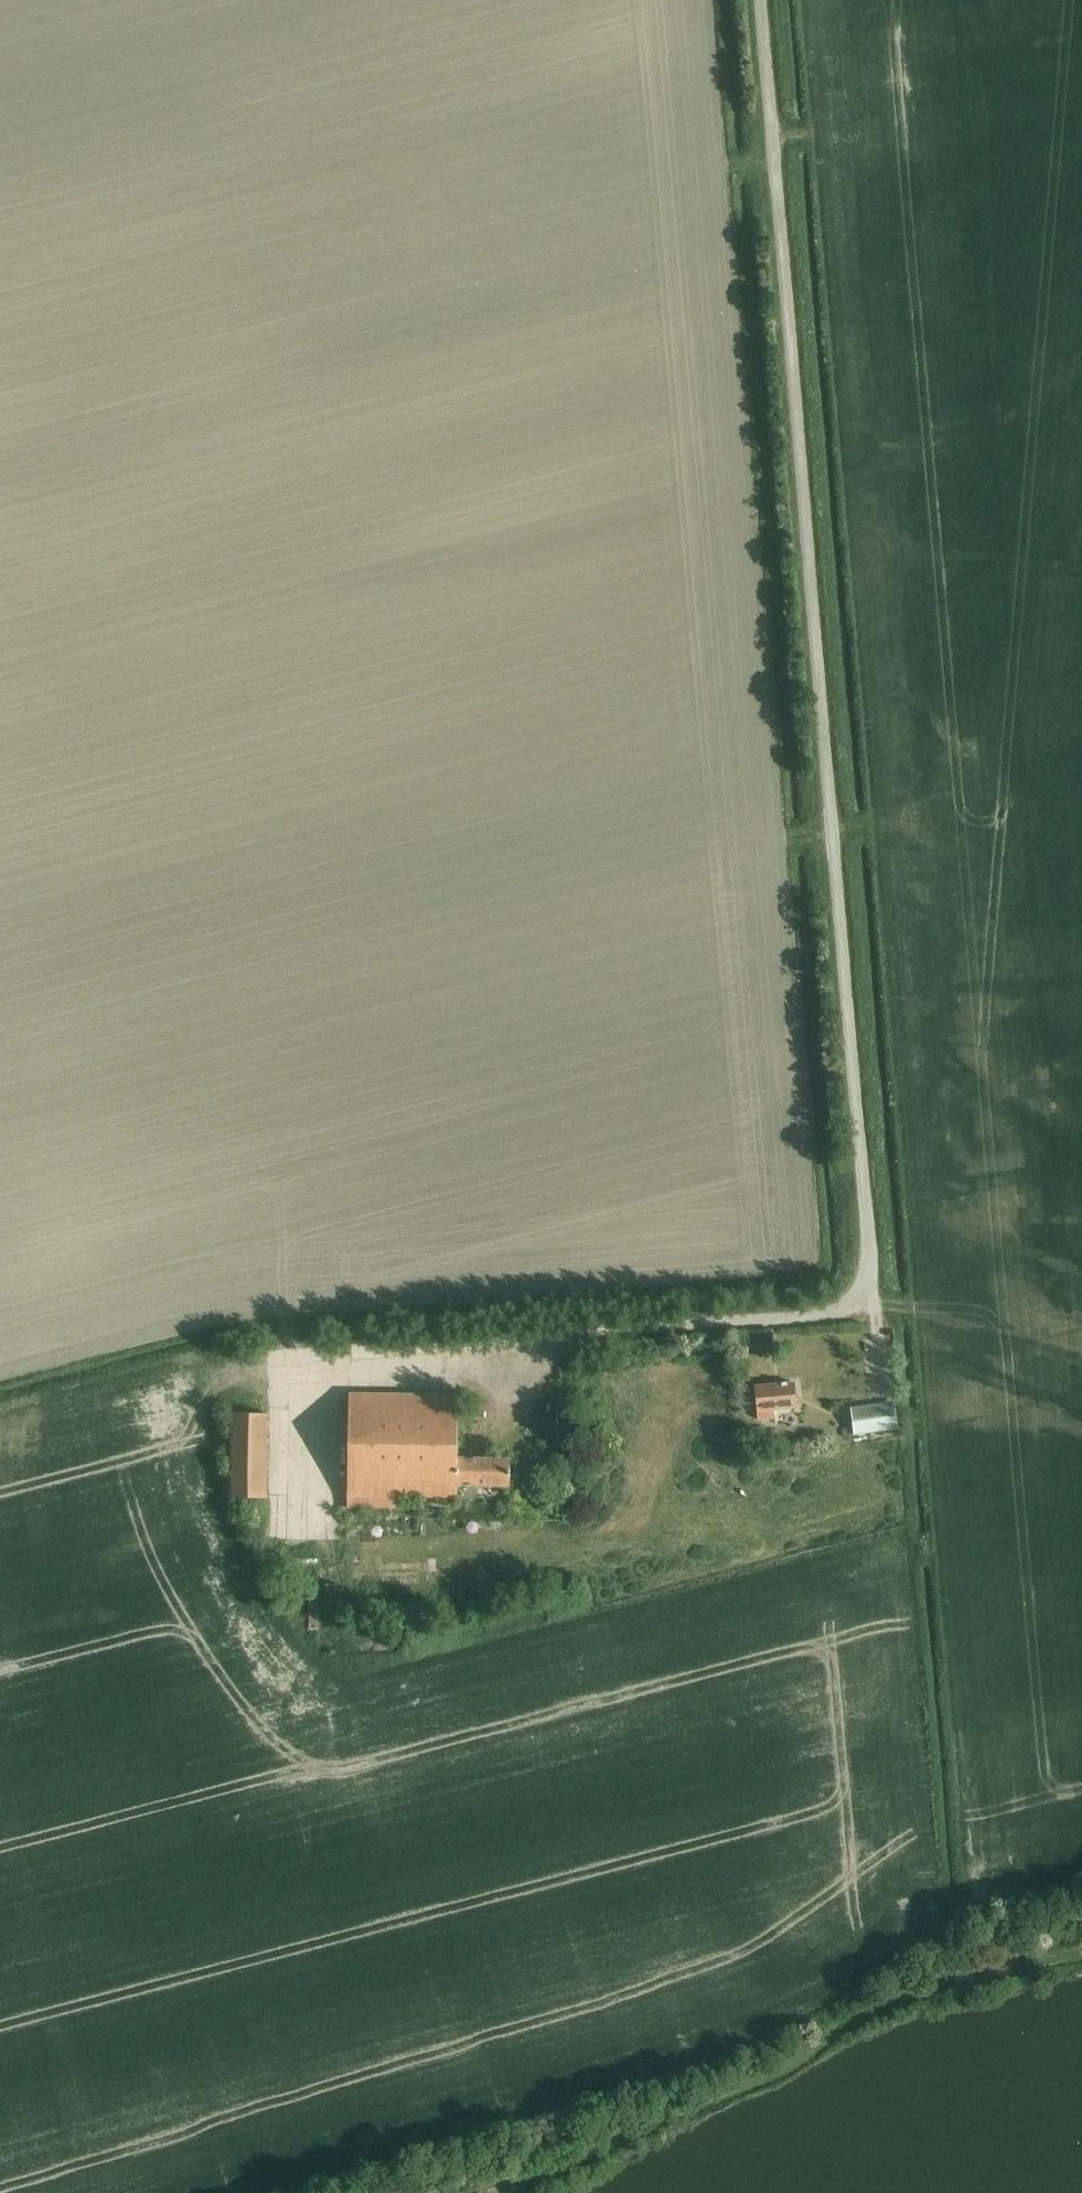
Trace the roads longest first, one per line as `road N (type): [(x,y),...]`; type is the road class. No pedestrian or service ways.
road 1 (unclassified): [(573,1327),(812,1307),(852,1293),(869,1205),(763,0)]

